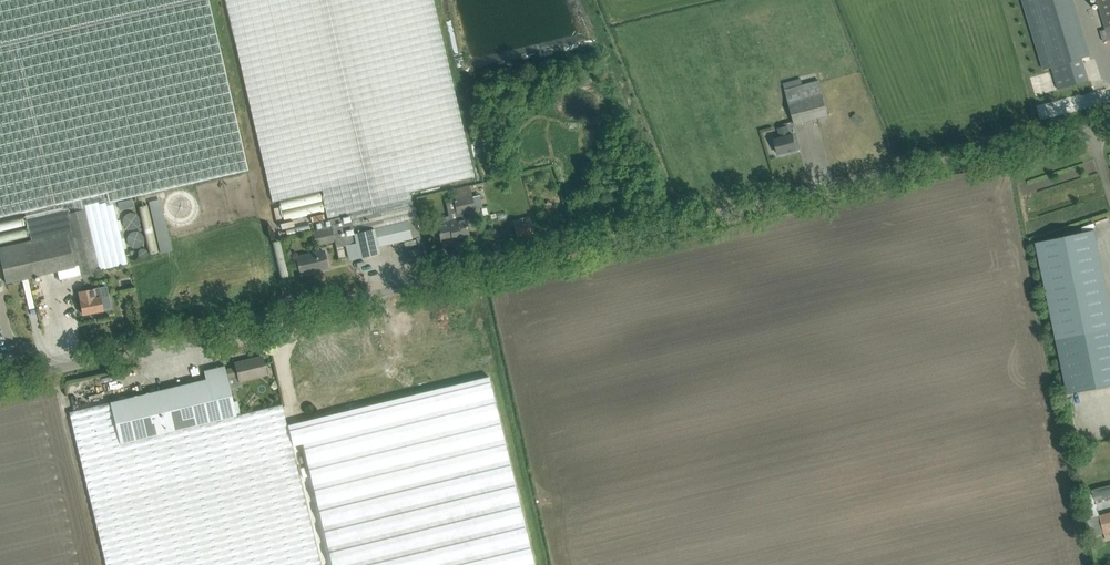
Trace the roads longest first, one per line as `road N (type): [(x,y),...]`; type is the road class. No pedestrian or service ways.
road 1 (unclassified): [(0,384),(1109,127)]

